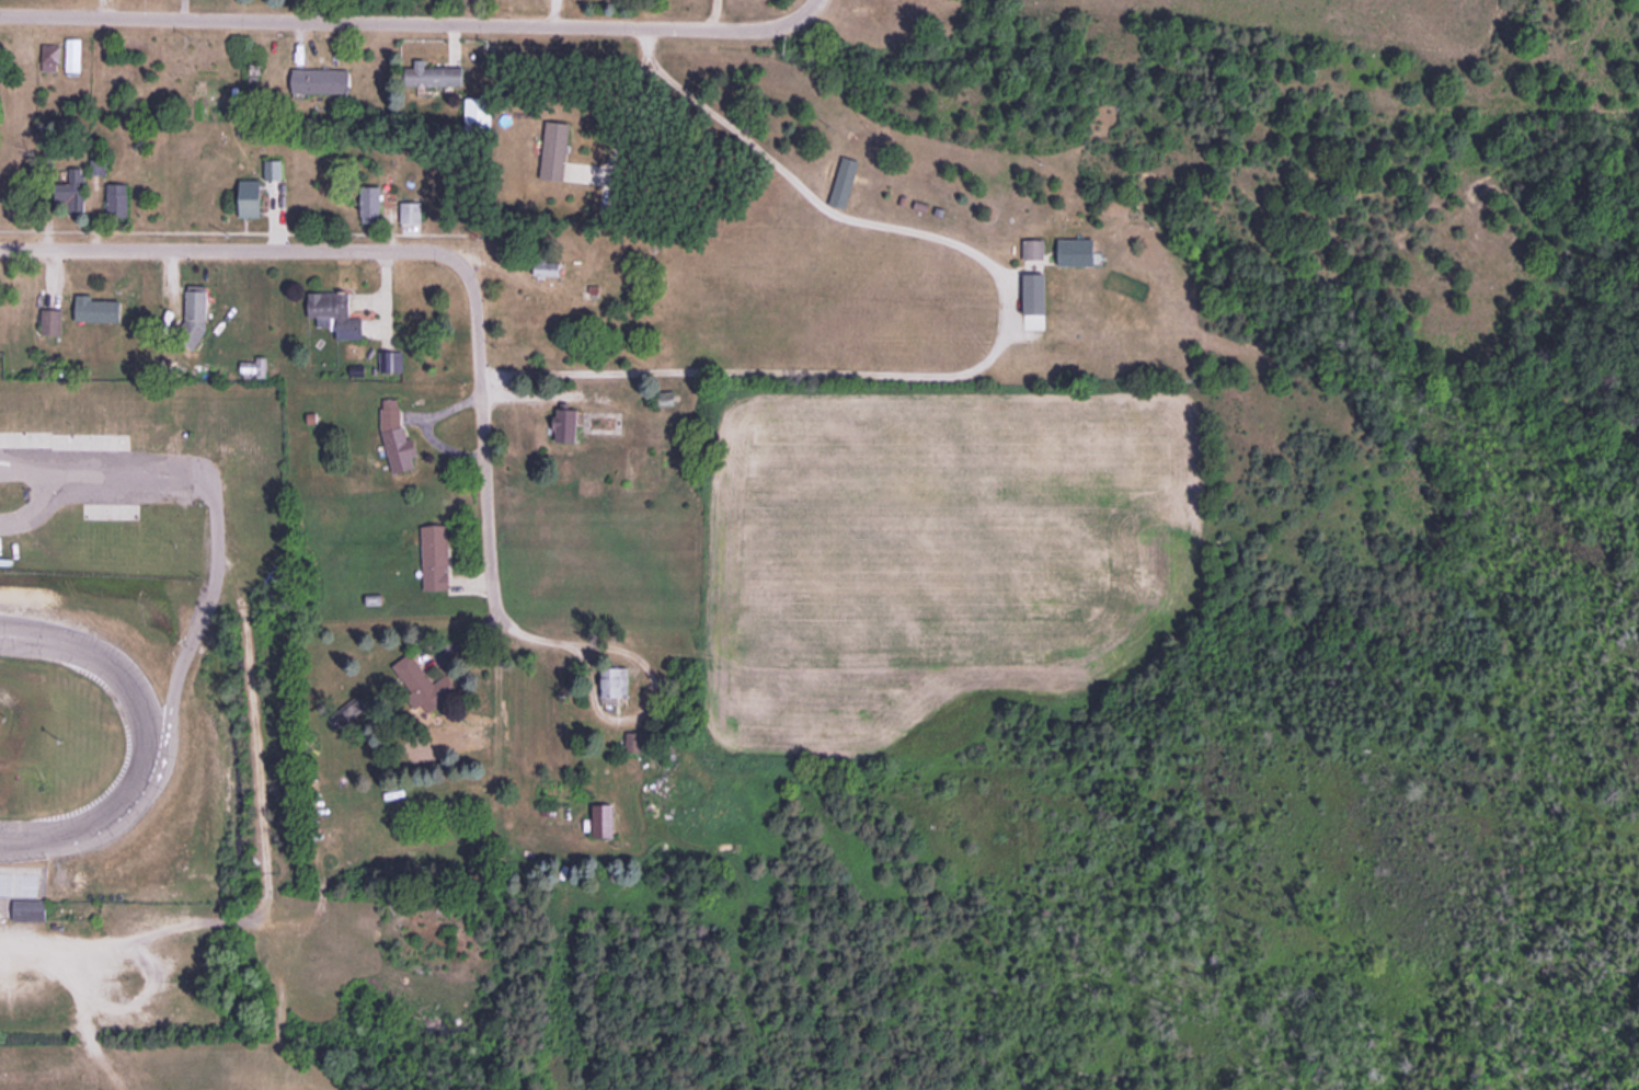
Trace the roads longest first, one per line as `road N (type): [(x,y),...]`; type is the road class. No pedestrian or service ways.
road 1 (residential): [(803,16),(765,28),(0,15)]
road 2 (residential): [(465,264),(431,251),(0,250)]
road 3 (residential): [(512,631),(495,610),(479,300),(465,264)]

